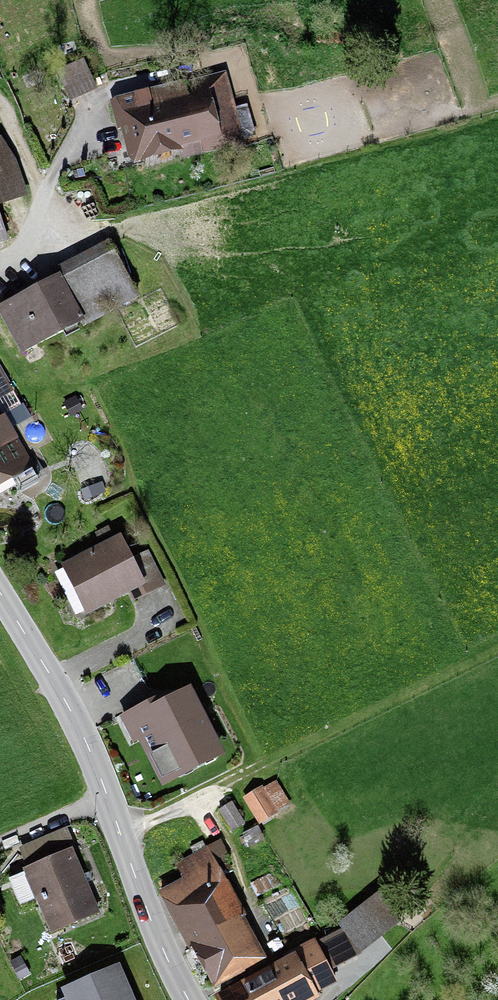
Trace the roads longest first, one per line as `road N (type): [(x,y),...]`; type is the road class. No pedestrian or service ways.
road 1 (tertiary): [(0,591),(73,715),(191,999)]

